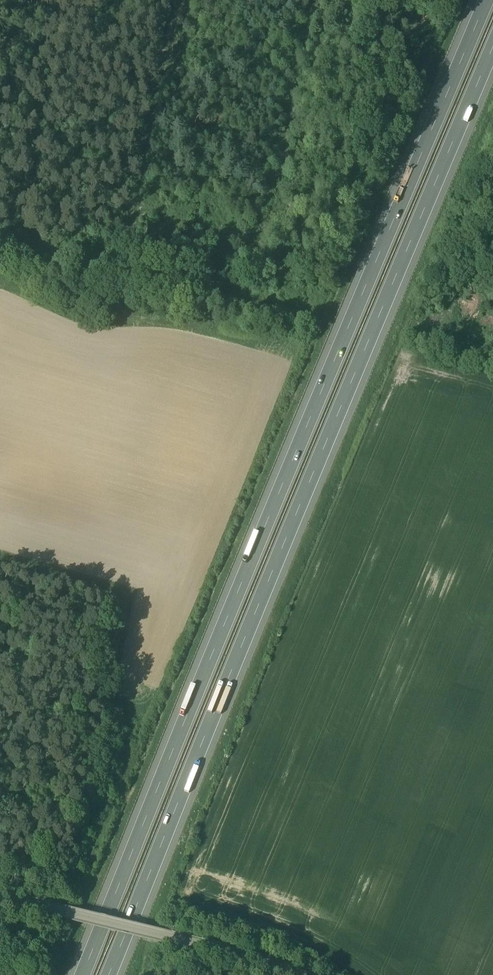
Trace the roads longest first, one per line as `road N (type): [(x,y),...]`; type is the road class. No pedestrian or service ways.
road 1 (motorway): [(481,0),(78,974)]
road 2 (motorway): [(114,974),(492,55)]
road 3 (unclassified): [(0,899),(295,974)]

